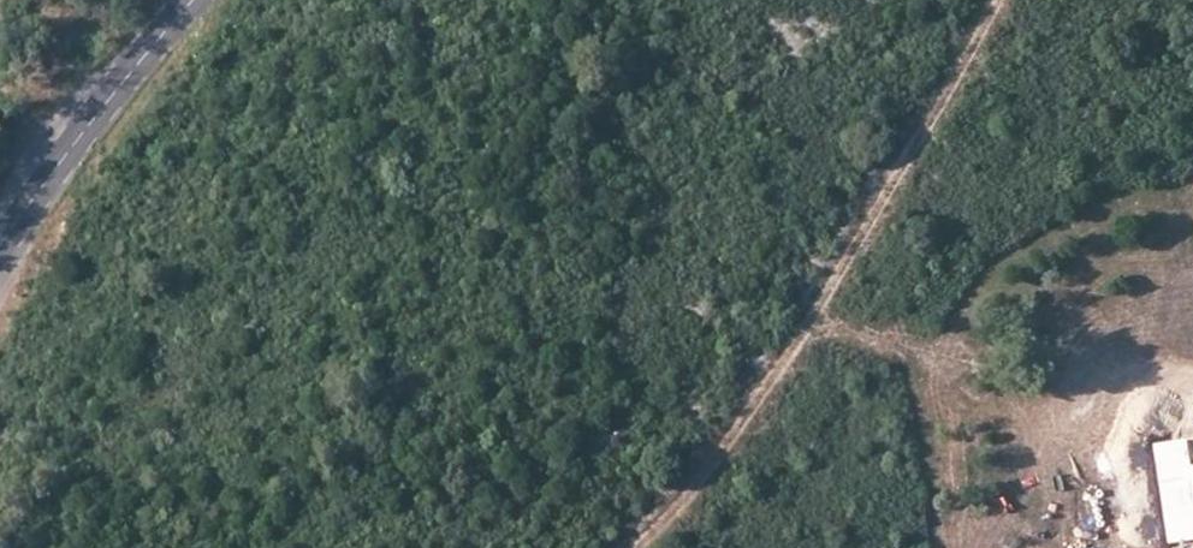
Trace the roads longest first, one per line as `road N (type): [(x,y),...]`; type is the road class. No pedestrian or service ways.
road 1 (track): [(998,0),(749,413),(629,547)]
road 2 (tertiary): [(0,249),(195,0)]

